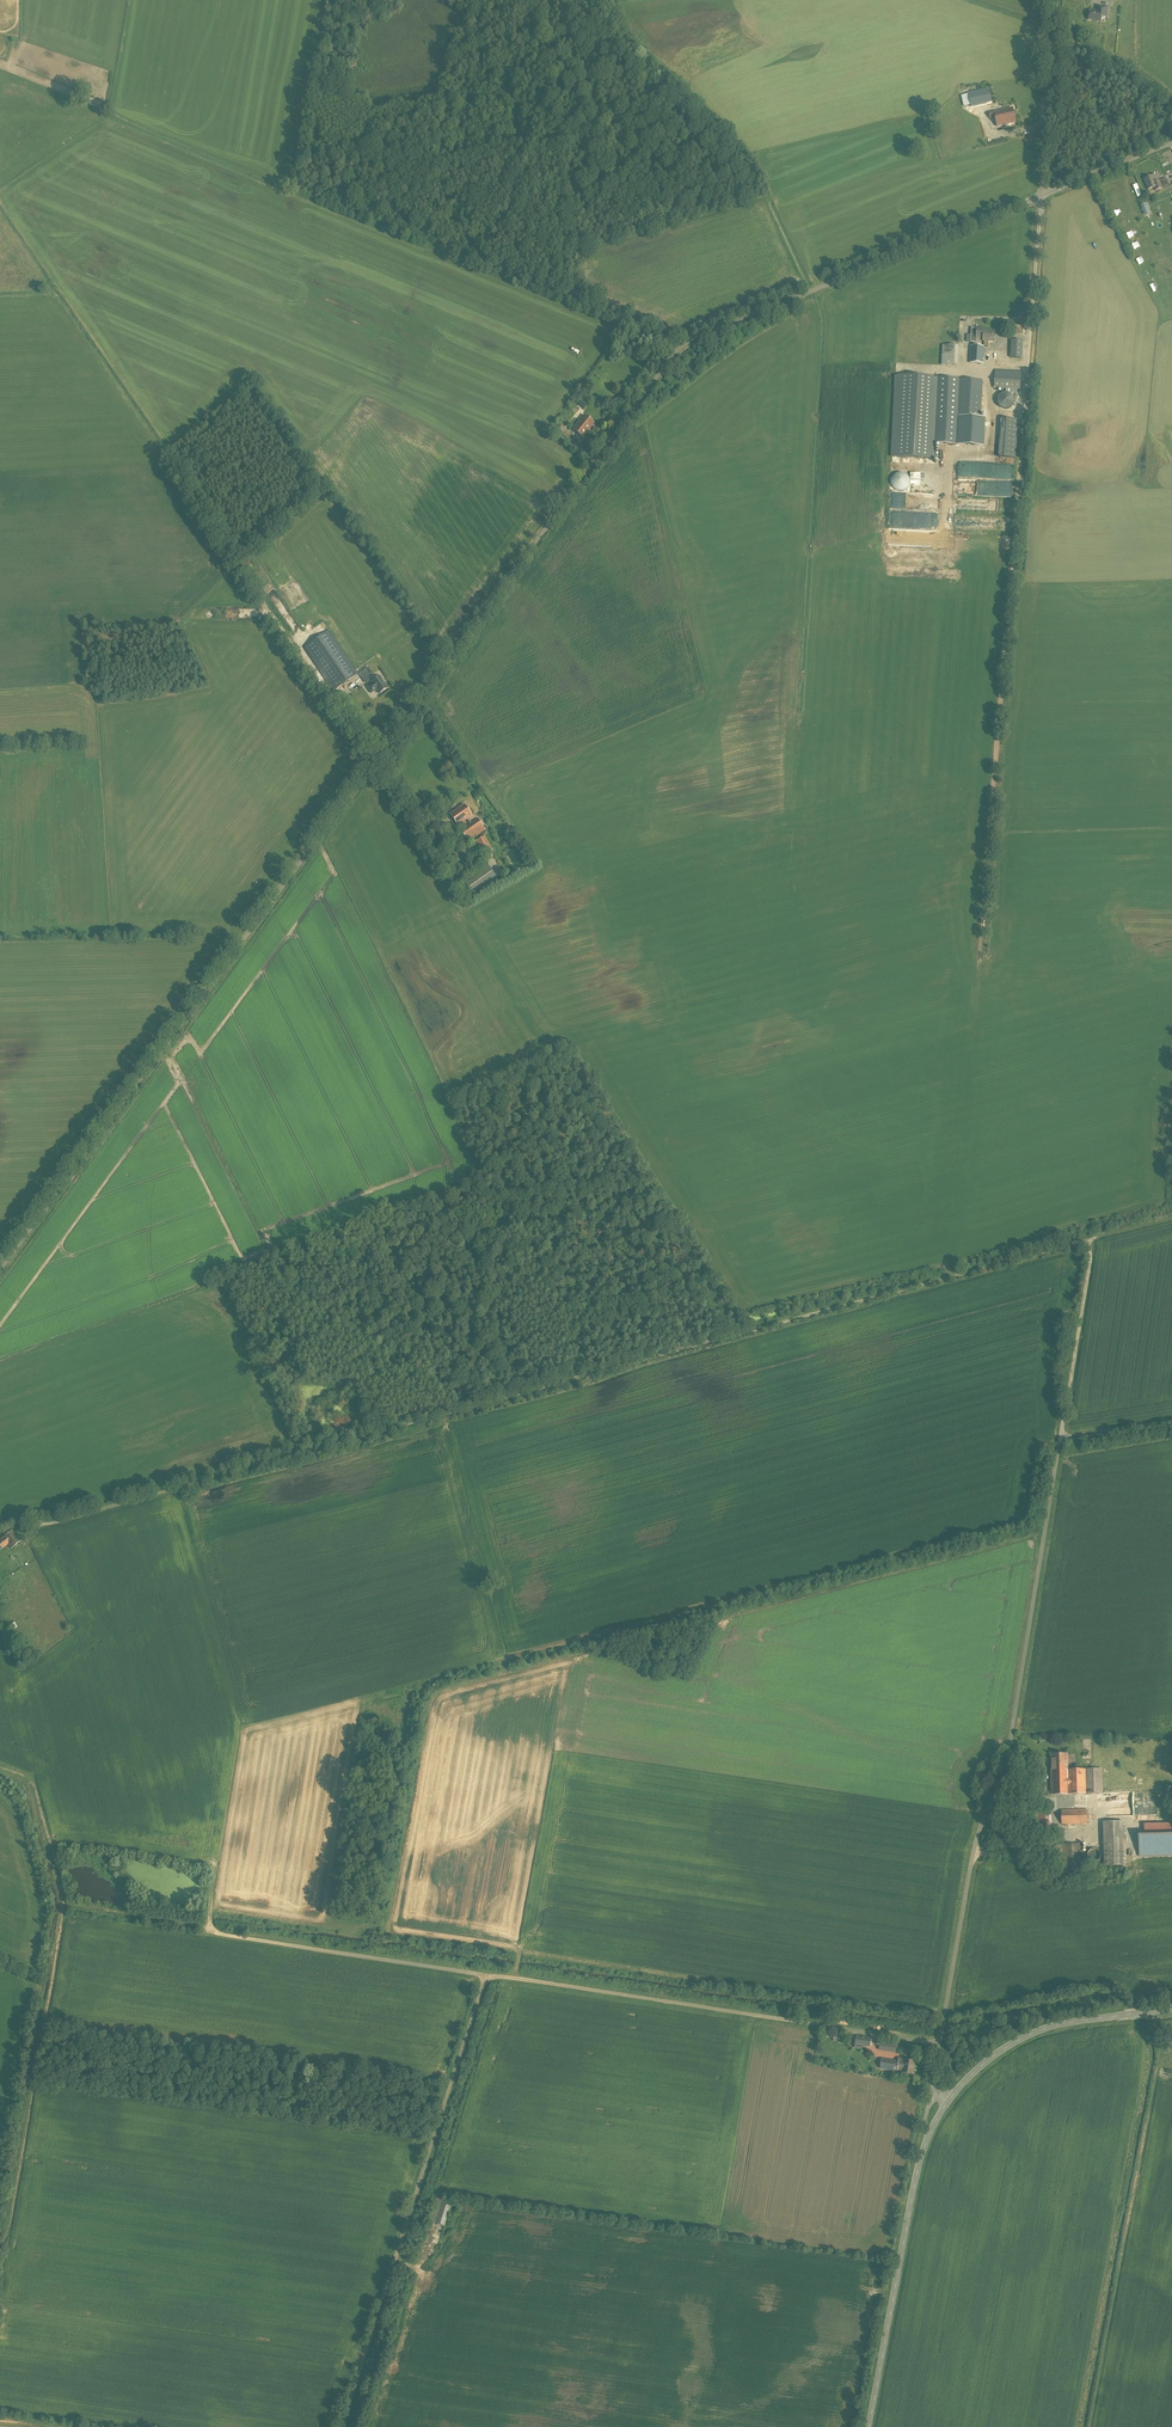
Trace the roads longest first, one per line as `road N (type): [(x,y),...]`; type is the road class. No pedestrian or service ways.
road 1 (unclassified): [(0,1268),(678,348),(1041,197)]
road 2 (unclassified): [(343,2426),(488,1973),(941,2041)]
road 3 (unclassified): [(1171,1422),(1058,1439),(1009,1750),(975,1838),(941,2041)]
road 4 (track): [(446,0),(455,41),(490,57),(511,86),(522,141),(511,186),(517,266),(696,335)]
road 5 (tertiary): [(869,2426),(915,2183),(947,2103)]
road 6 (track): [(488,1973),(222,1934),(209,1927),(211,1912)]
road 7 (tertiary): [(947,2103),(977,2069),(1026,2036),(1171,2009)]
road 8 (unclassified): [(1026,397),(1041,197)]
road 9 (unclassified): [(1041,197),(1057,0)]
road 10 (unclassified): [(1041,197),(1171,143)]

